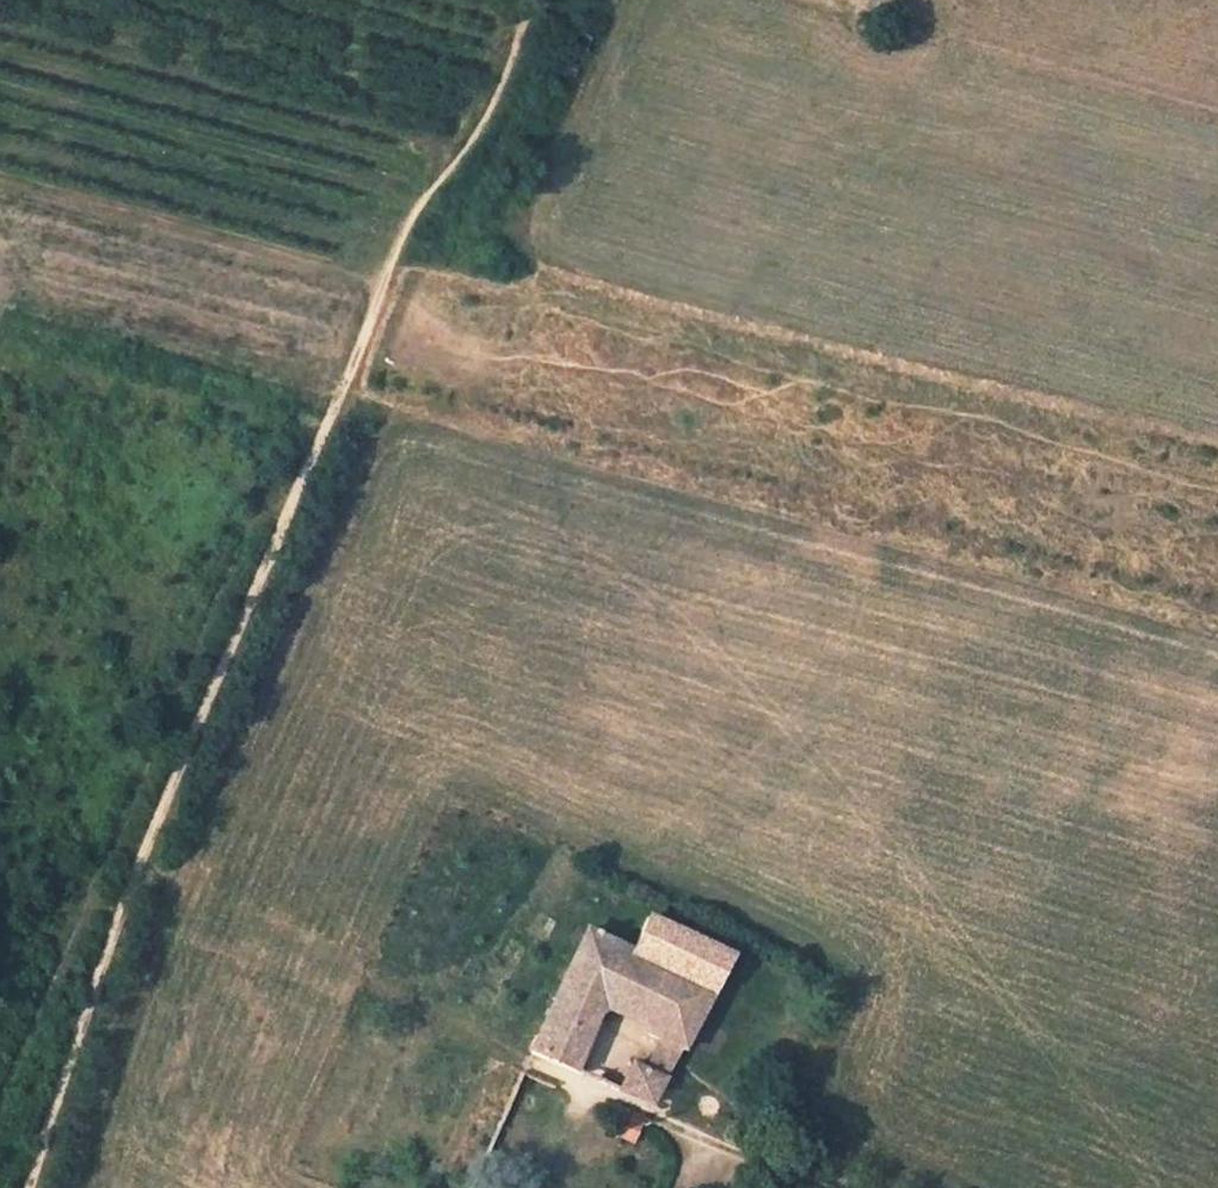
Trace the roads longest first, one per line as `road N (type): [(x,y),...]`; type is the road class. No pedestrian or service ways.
road 1 (track): [(36,1187),(291,493),(511,0)]

